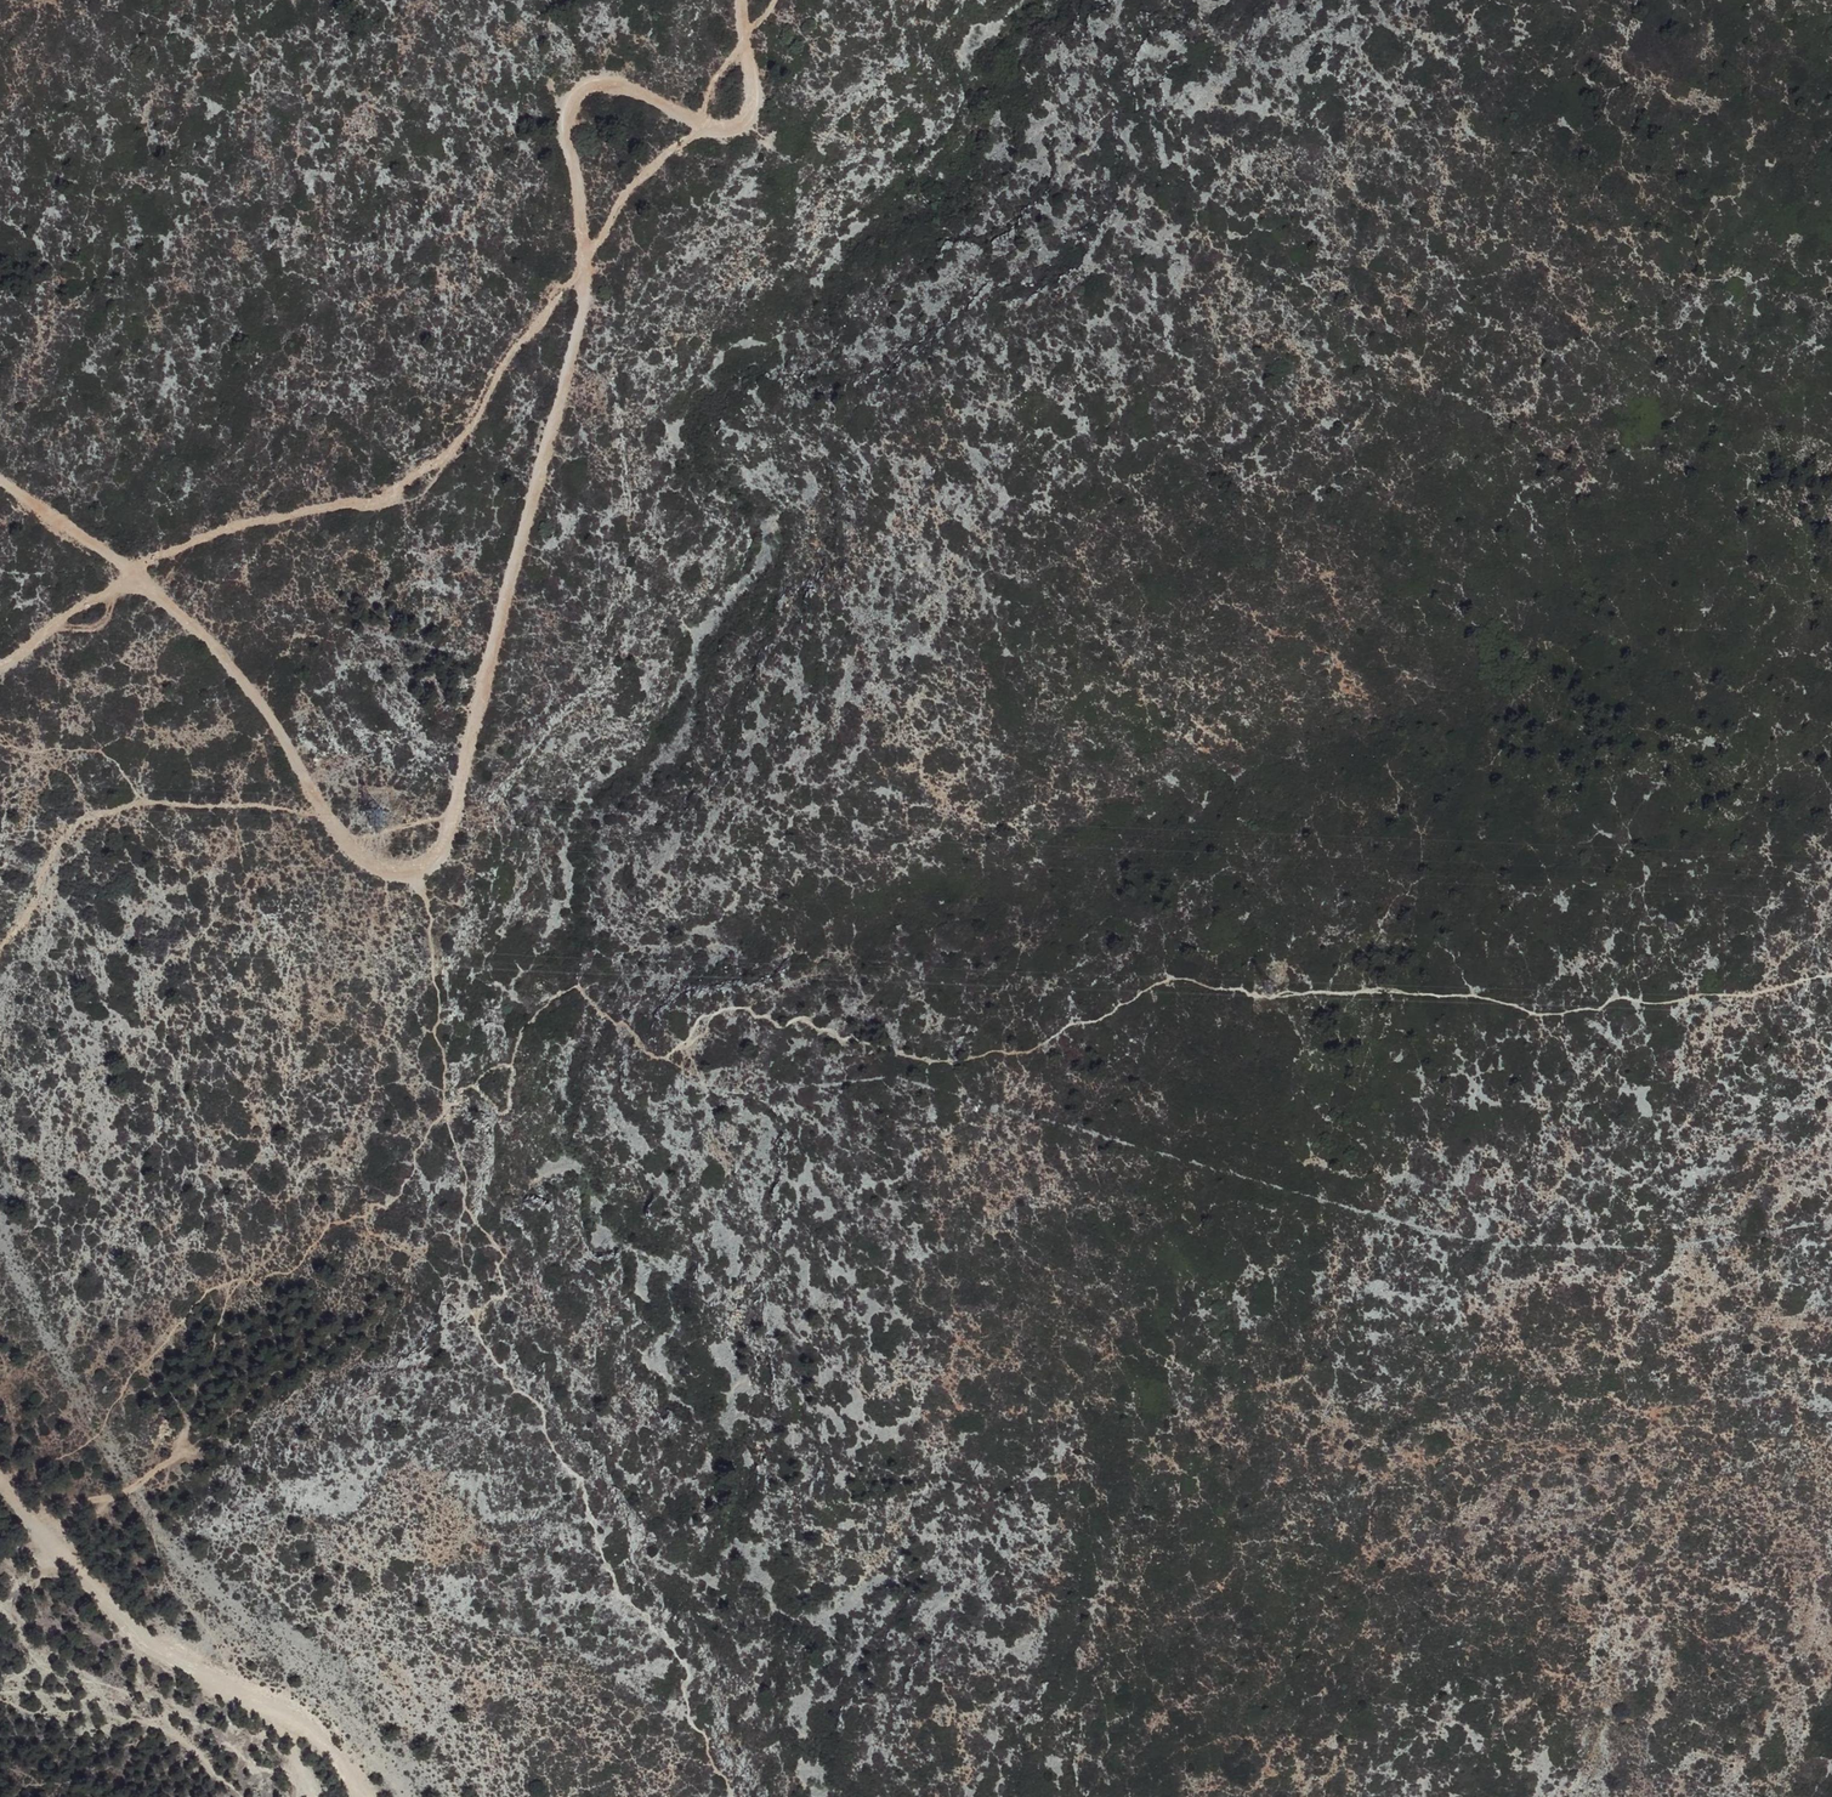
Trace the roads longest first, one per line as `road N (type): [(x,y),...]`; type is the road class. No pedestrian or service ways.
road 1 (track): [(0,482),(136,574),(232,668),(357,855),(393,868),(426,861),(455,820),(471,773),(577,374),(590,243),(574,110),(599,89),(637,95),(726,150),(749,142),(759,110),(750,0)]
road 2 (track): [(0,1477),(116,1618),(181,1667),(314,1731),(366,1796)]

